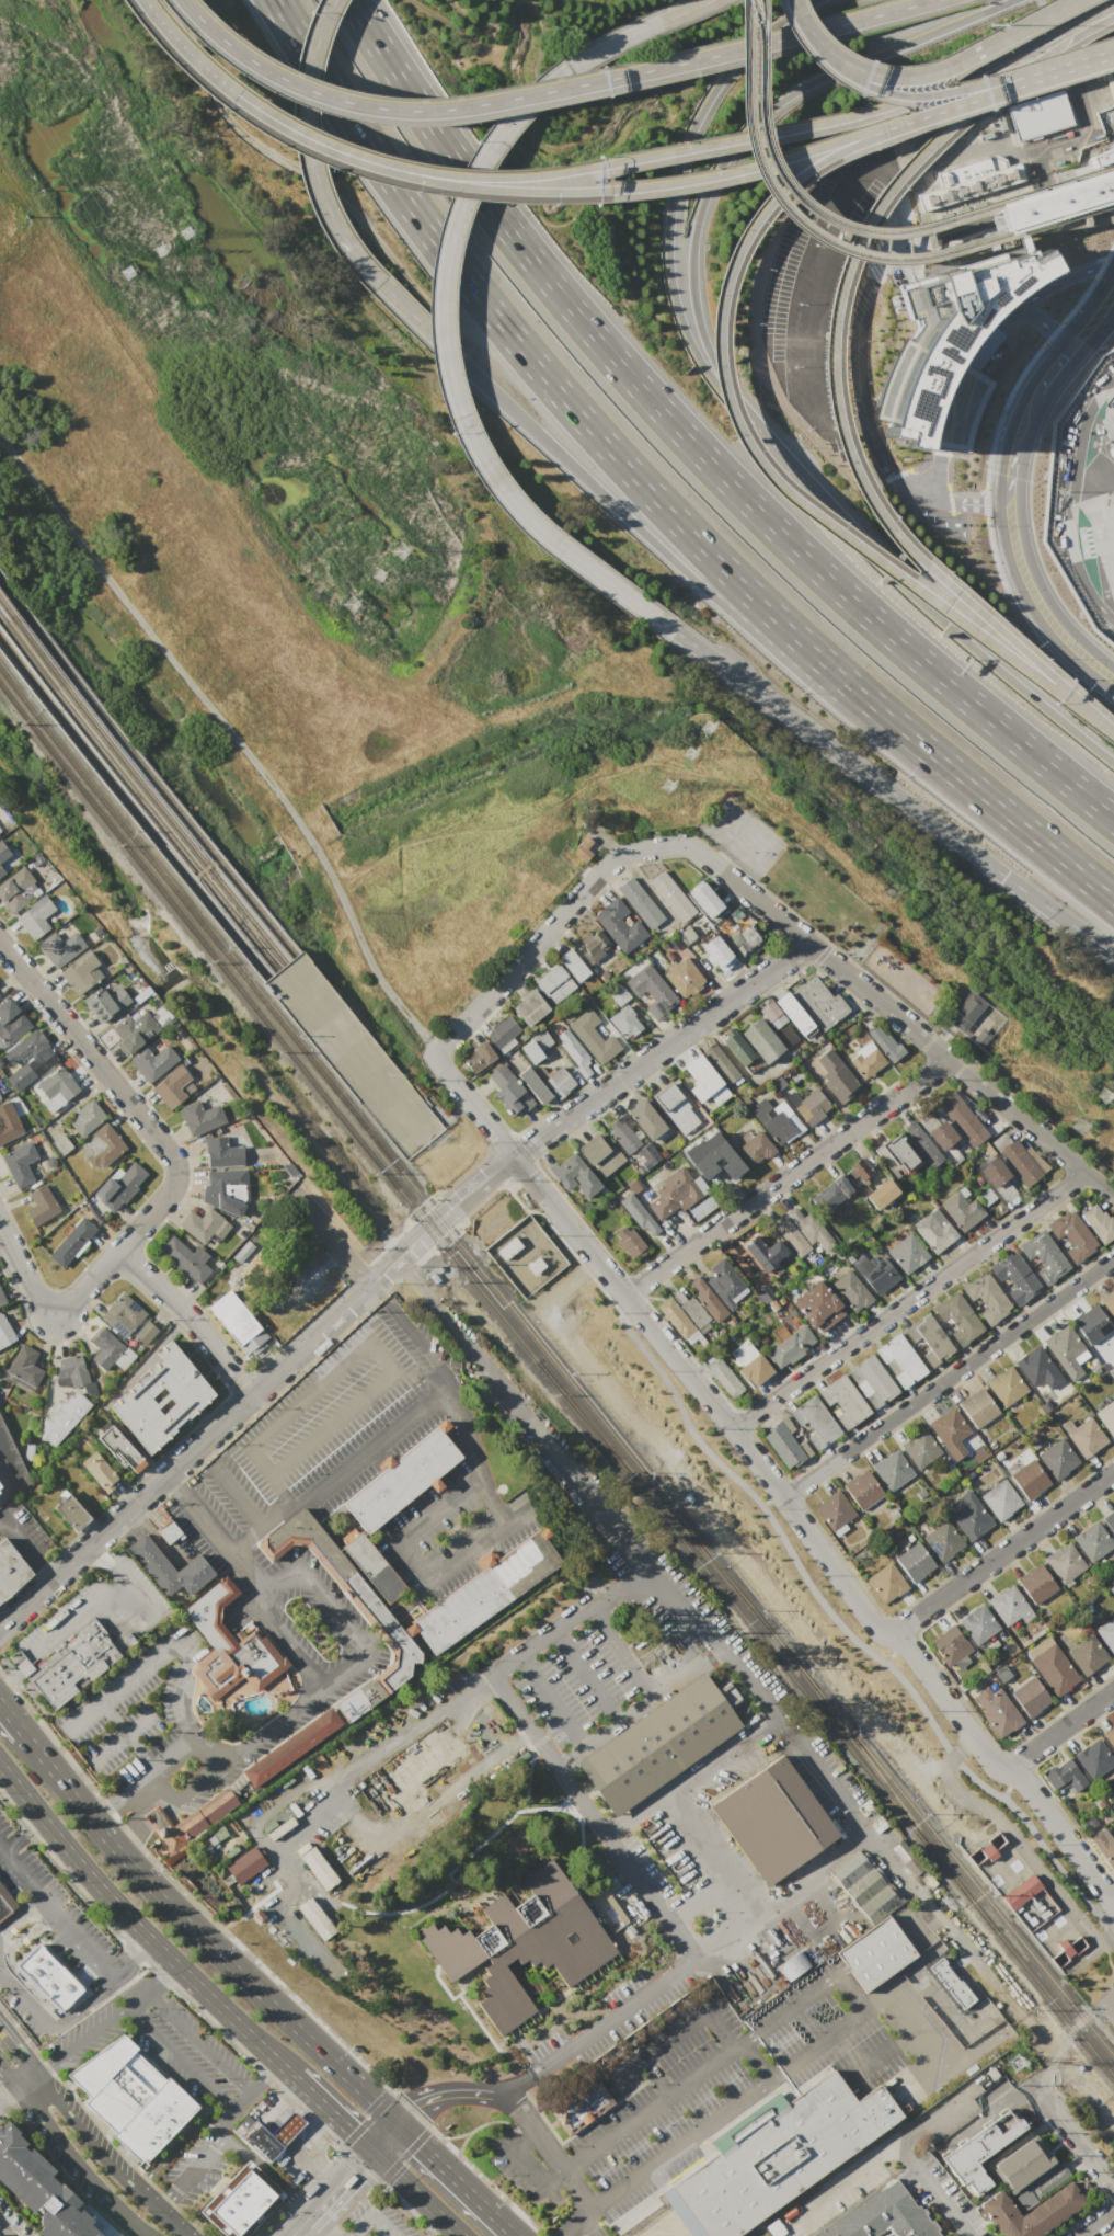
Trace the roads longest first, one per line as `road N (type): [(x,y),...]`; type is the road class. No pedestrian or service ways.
road 1 (motorway): [(1113,820),(854,604),(671,424),(501,221),(348,0)]
road 2 (motorway): [(273,0),(450,260),(624,467),(812,651),(1023,828)]
road 3 (residential): [(1113,1907),(1025,1782),(987,1756),(911,1651),(870,1620),(732,1428),(434,1056)]
road 4 (motorway): [(1113,731),(893,533),(853,467),(831,374),(847,265),(904,171),(1003,82),(1113,14)]
road 5 (motorway): [(711,0),(587,57),(520,109),(467,189),(443,280),(448,374),(486,466),(559,546),(674,630)]
road 6 (motorway): [(180,0),(231,49),(276,77),(347,103),(401,110),(480,104),(611,78),(931,0)]
road 7 (motorway): [(221,84),(280,130),(364,167),(512,191),(606,190),(713,175),(929,115)]
road 8 (motorway): [(460,363),(796,668),(1023,828)]
road 9 (motorway): [(735,403),(700,332),(690,265),(701,203),(730,149),(808,83),(1010,0)]
road 10 (residential): [(688,846),(1113,1195)]
road 11 (motorway): [(674,630),(1113,954)]
road 12 (primary): [(398,2125),(172,1910),(21,1738)]
road 13 (motorway): [(604,164),(876,109),(1113,6)]
road 14 (motorway): [(801,504),(750,450),(724,392),(716,339),(730,266),(758,214),(801,172),(929,115)]
road 15 (motorway): [(735,403),(702,367),(679,321),(667,265),(670,196),(687,136),(715,87),(760,36),(799,9)]
road 16 (tertiary): [(1109,300),(1030,414),(1014,459),(1009,520),(1036,603),(1113,682)]
road 17 (residential): [(1088,1173),(732,1428)]
road 18 (residential): [(1113,1259),(782,1498)]
road 19 (primary): [(0,1767),(110,1900),(277,2063)]
road 20 (residential): [(0,938),(182,1165),(176,1197),(119,1254)]
road 21 (motorway): [(221,84),(289,126),(390,166),(513,176),(604,164)]
road 22 (residential): [(624,1294),(949,1059)]
road 23 (motorway): [(1113,734),(801,504)]
road 24 (motorway): [(1113,765),(963,640),(838,517)]
road 25 (residential): [(808,943),(514,1155)]
road 26 (residential): [(252,1396),(514,1155)]
road 27 (residential): [(688,846),(636,849),(610,862),(434,1056)]
road 28 (residential): [(0,1628),(252,1396)]
road 29 (motorway): [(323,21),(306,93),(311,166),(338,232),(379,283)]
road 30 (residential): [(826,53),(852,79),(907,96),(1090,57)]
road 31 (residential): [(889,1635),(1113,1473)]
road 32 (residential): [(826,53),(872,75),(922,75),(1072,0)]
road 33 (tertiary): [(156,2208),(0,2026)]
road 34 (tertiary): [(0,2067),(101,2193),(148,2235)]
road 35 (residential): [(119,1254),(59,1323),(0,1214)]
road 36 (residential): [(252,1396),(193,1321),(119,1254)]
road 37 (primary): [(515,2235),(398,2125)]
road 38 (motorway): [(838,517),(735,403)]
road 39 (motorway): [(929,115),(1060,66)]
road 40 (residential): [(1113,1691),(1006,1769)]
road 41 (primary): [(277,2063),(371,2152)]
road 42 (primary): [(371,2152),(457,2235)]

